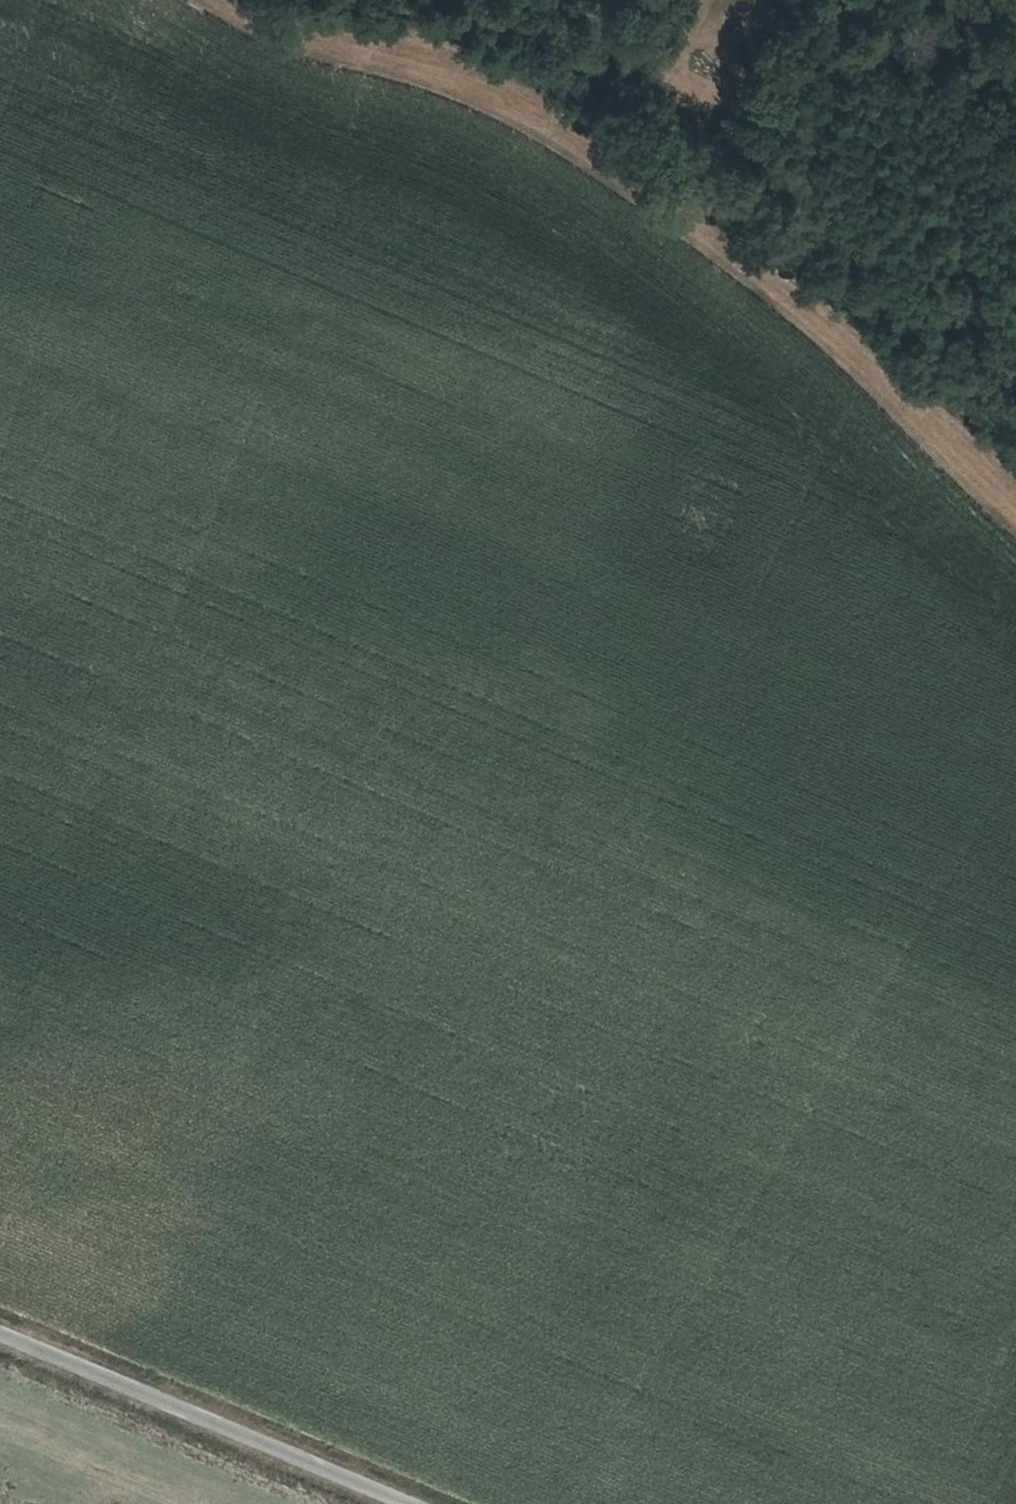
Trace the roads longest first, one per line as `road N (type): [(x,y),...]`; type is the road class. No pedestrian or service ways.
road 1 (unclassified): [(0,1333),(410,1503)]

